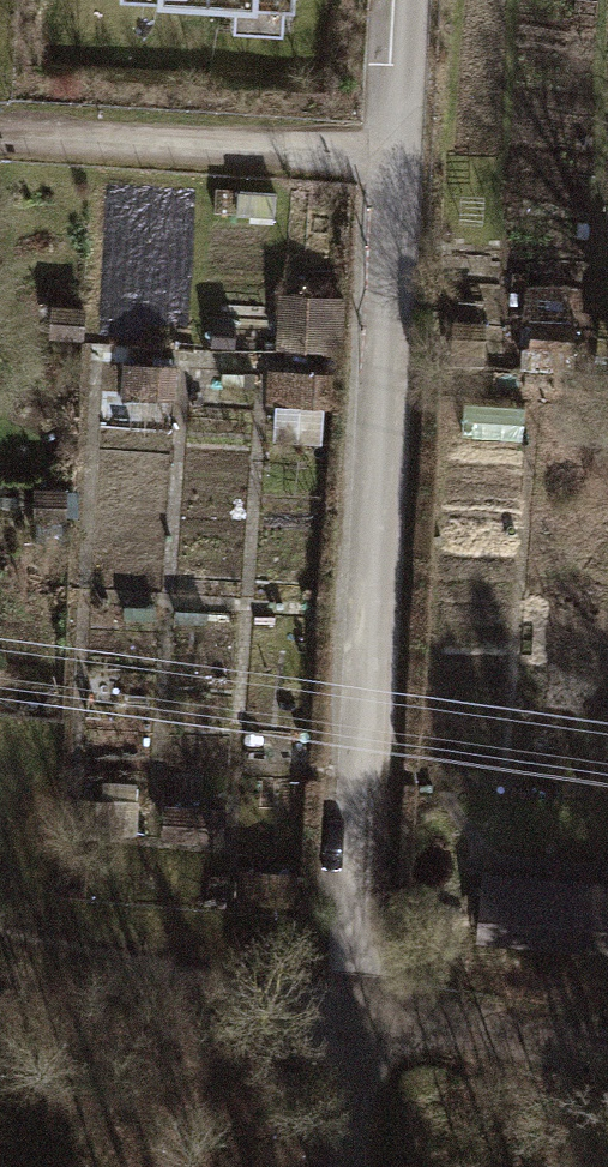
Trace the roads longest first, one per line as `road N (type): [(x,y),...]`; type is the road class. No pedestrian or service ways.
road 1 (residential): [(325,1166),(366,1016),(419,0)]

